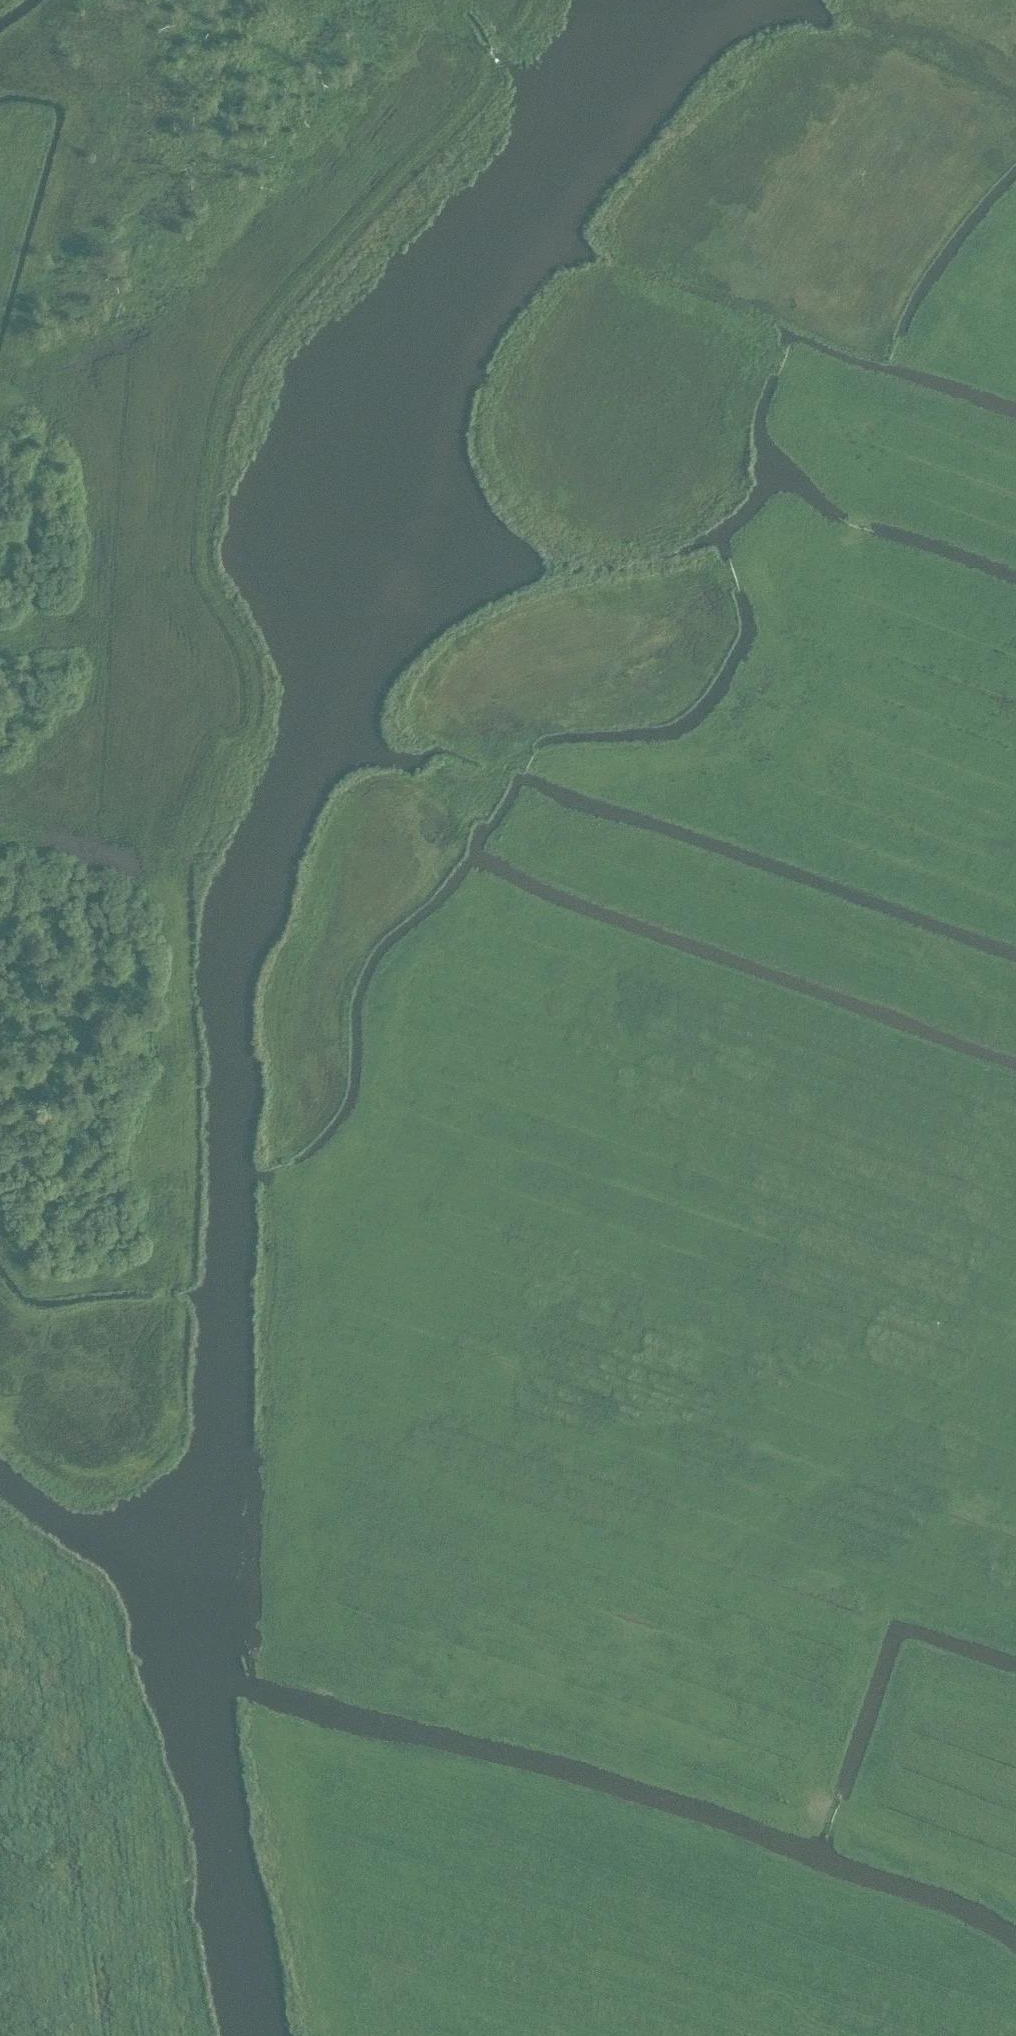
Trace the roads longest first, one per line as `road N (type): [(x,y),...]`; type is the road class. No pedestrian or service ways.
road 1 (track): [(807,1809),(1015,1888)]

